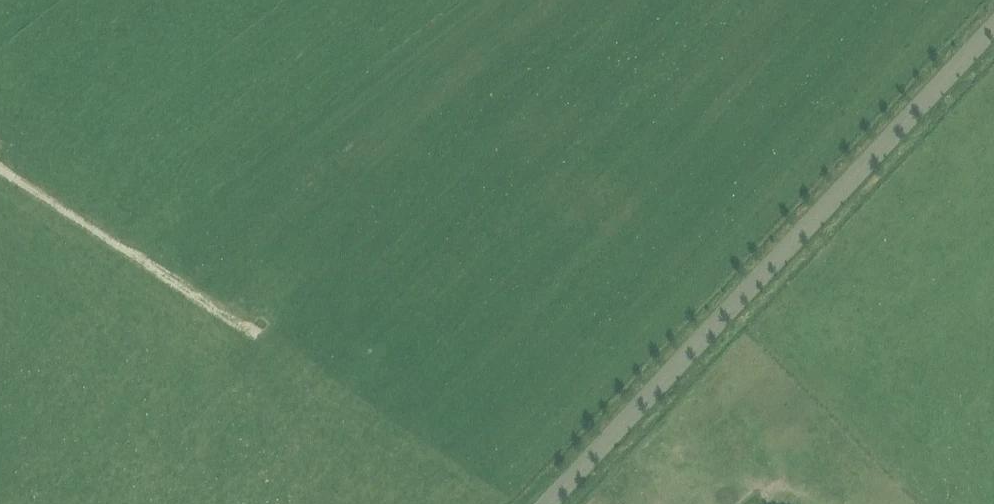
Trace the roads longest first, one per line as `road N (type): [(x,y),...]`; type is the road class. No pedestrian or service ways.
road 1 (unclassified): [(556,503),(993,31)]

